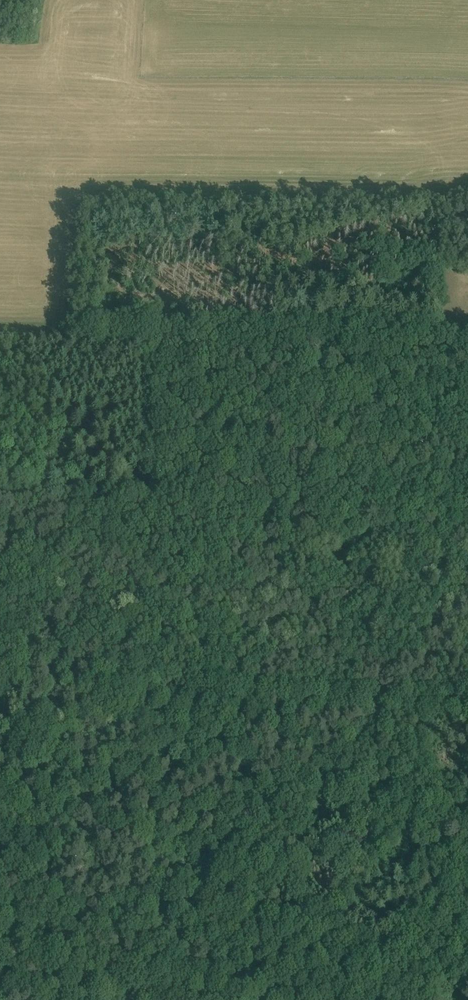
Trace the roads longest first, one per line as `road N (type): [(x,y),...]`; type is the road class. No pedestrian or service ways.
road 1 (unclassified): [(223,999),(30,960),(0,943)]

